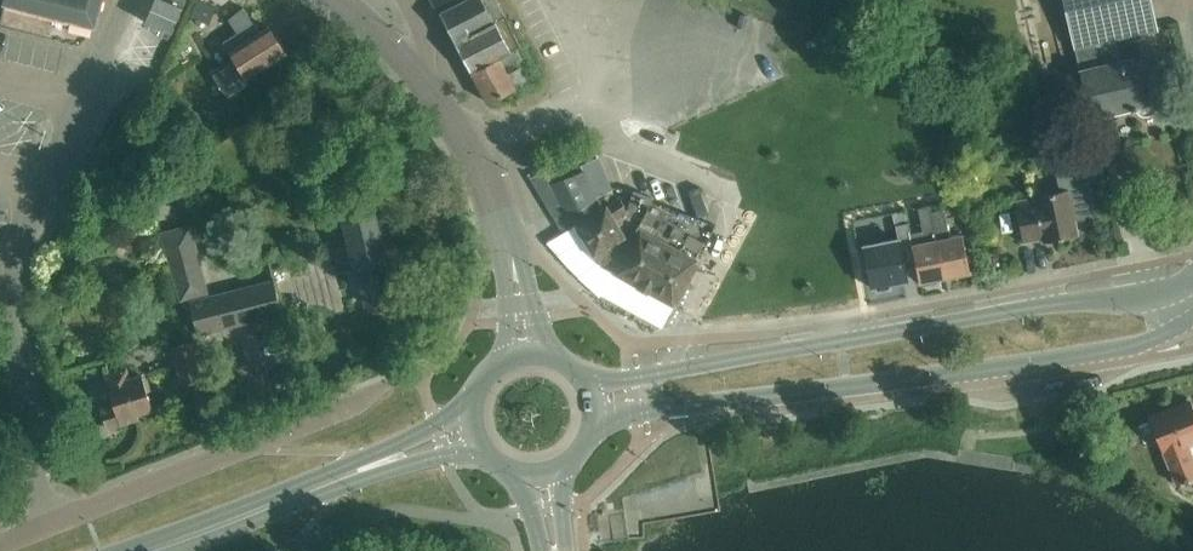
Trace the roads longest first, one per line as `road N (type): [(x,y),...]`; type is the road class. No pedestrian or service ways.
road 1 (tertiary): [(1192,286),(588,387)]
road 2 (tertiary): [(594,418),(1119,354),(1192,329)]
road 3 (unclassified): [(51,525),(17,365),(10,280),(133,0)]
road 4 (residential): [(380,388),(51,525)]
road 5 (secondary): [(148,550),(474,432)]
road 6 (secondary): [(526,353),(493,199),(413,61)]

